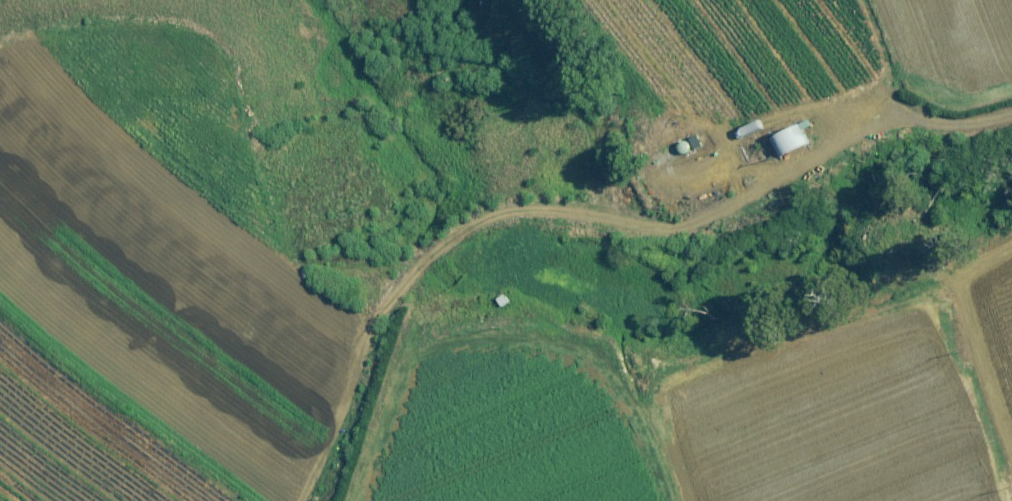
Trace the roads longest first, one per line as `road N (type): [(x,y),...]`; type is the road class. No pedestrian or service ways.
road 1 (track): [(1011,114),(970,125),(887,120),(684,230),(523,212),(444,244),(401,300),(335,500)]
road 2 (track): [(967,278),(935,282),(829,335),(727,346),(640,397),(676,500)]
road 3 (track): [(640,397),(536,344),(489,339),(440,349),(406,365),(359,500)]
road 4 (track): [(1011,455),(957,299),(967,278),(1011,257)]

